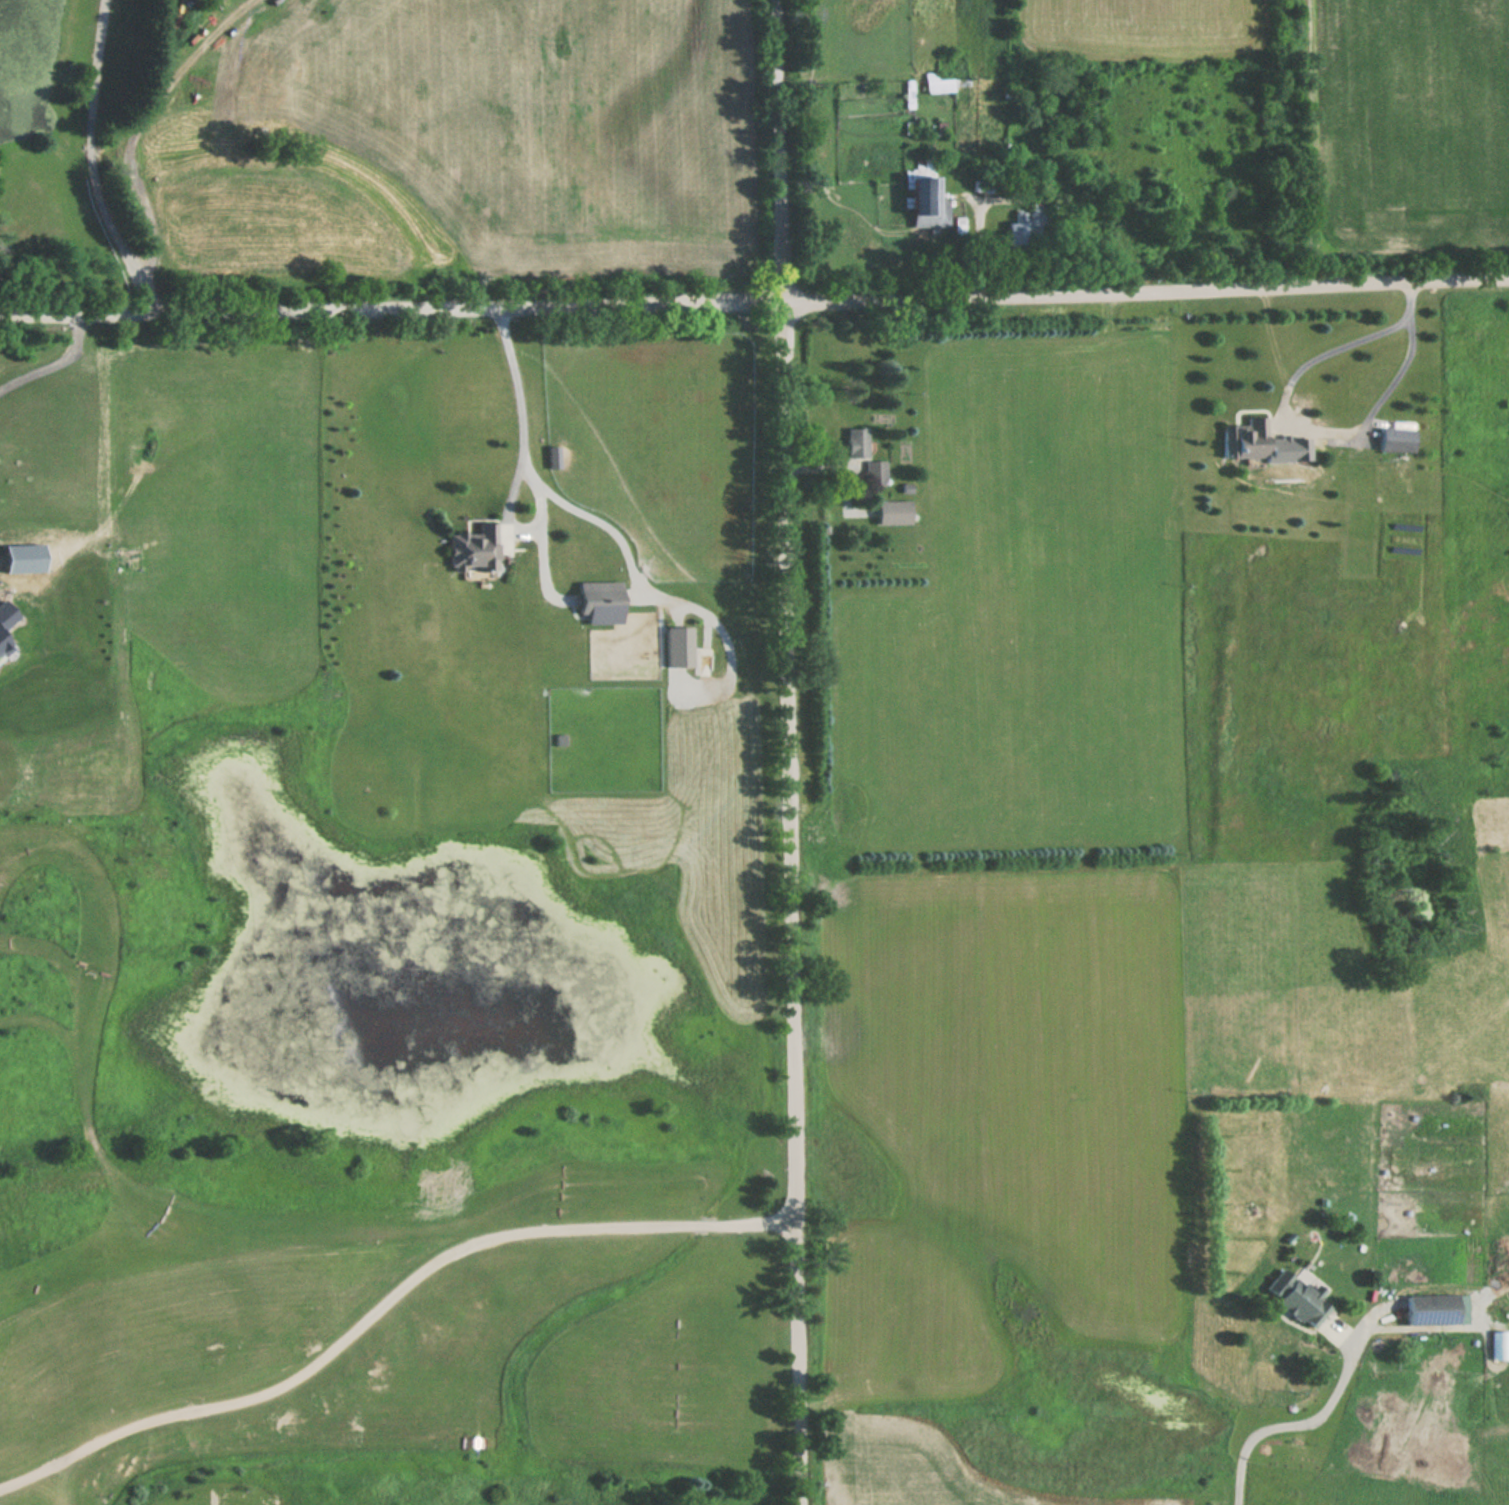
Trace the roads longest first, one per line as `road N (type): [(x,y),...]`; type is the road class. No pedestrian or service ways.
road 1 (residential): [(1508,279),(0,318)]
road 2 (residential): [(802,1504),(778,0)]

